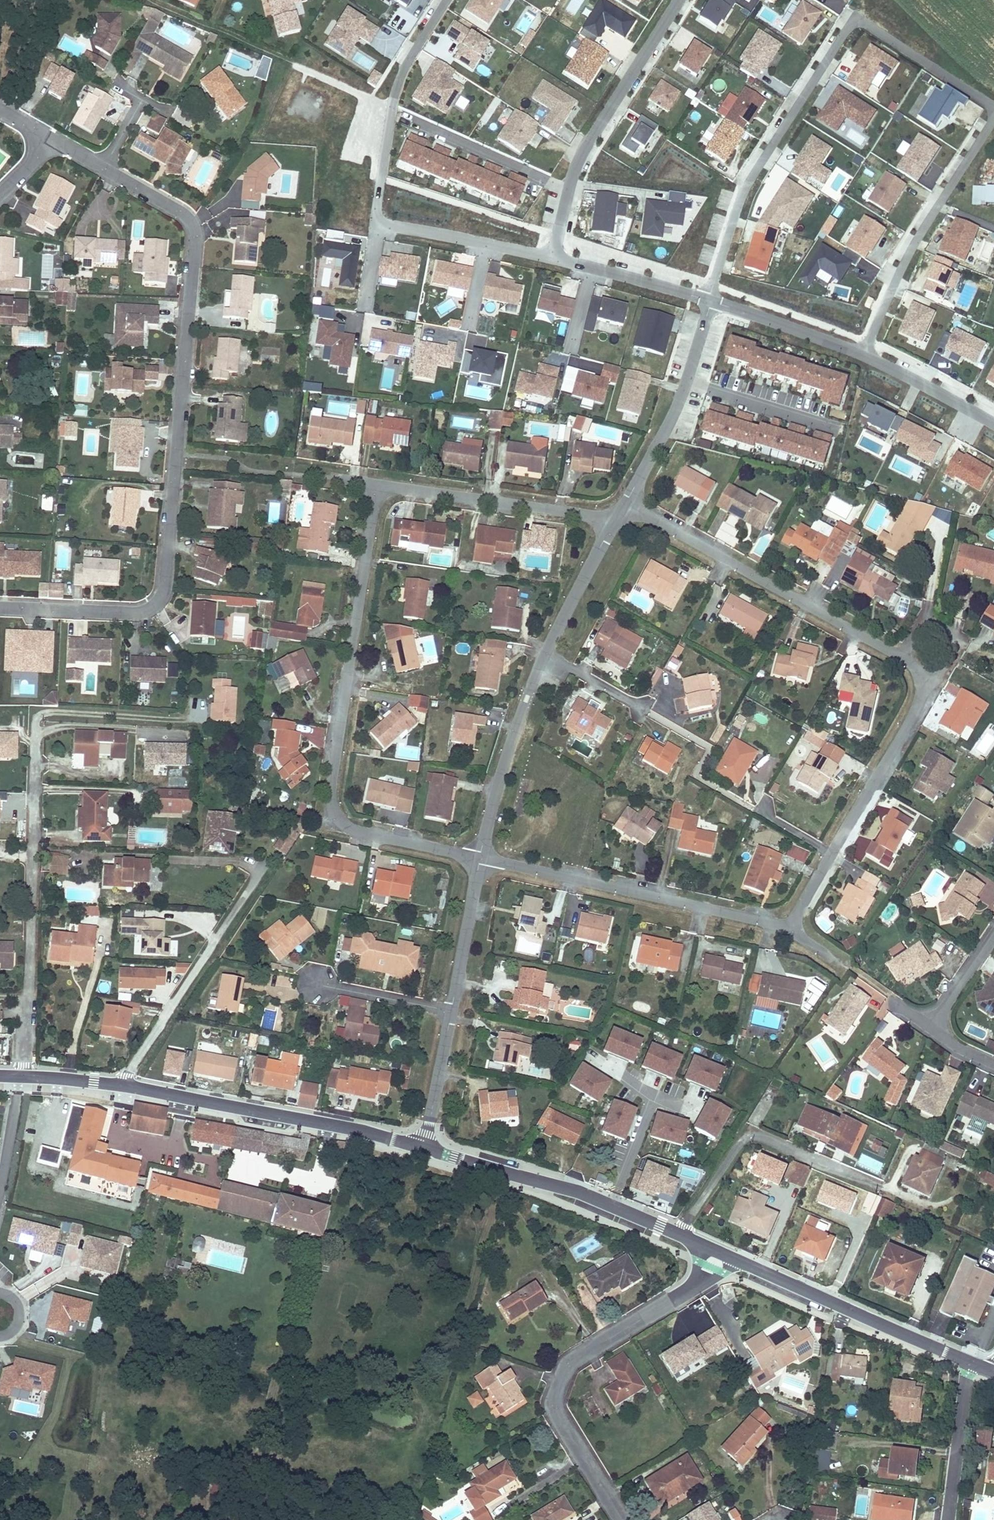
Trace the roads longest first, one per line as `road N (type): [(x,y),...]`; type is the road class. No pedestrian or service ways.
road 1 (residential): [(865,354),(906,256),(993,112),(990,102),(858,18),(753,170),(710,297)]
road 2 (residential): [(102,164),(196,219),(163,585),(154,604),(135,610),(0,605)]
road 3 (residential): [(377,482),(330,811),(346,826),(480,858)]
road 4 (residential): [(29,997),(36,712),(180,717)]
road 5 (residential): [(447,0),(407,64),(391,112),(376,228),(552,260)]
road 6 (residential): [(426,1146),(25,1079)]
road 7 (residential): [(678,1236),(743,1134),(759,1131),(922,1206),(944,1202)]
road 8 (residential): [(902,652),(649,513),(614,517)]
road 9 (residential): [(480,858),(787,924)]
road 10 (residential): [(623,1519),(555,1410),(556,1394),(573,1361),(683,1293)]
road 11 (residential): [(682,0),(583,148),(552,260)]
road 12 (residential): [(678,1236),(426,1146)]
road 13 (residential): [(969,1364),(745,1264)]
road 14 (residential): [(710,297),(680,401),(614,517)]
road 15 (residential): [(614,517),(377,482)]
road 16 (residential): [(545,652),(511,741),(480,858)]
road 17 (residential): [(830,850),(924,681)]
road 18 (residential): [(710,297),(865,354)]
road 19 (residential): [(552,260),(710,297)]
road 20 (residential): [(947,1519),(969,1364)]
road 21 (residential): [(451,1009),(480,858)]
road 22 (residential): [(614,517),(545,652)]
road 23 (residential): [(865,354),(993,415)]
road 24 (residential): [(426,1146),(451,1009)]
road 25 (residential): [(451,1009),(315,983)]
road 26 (residential): [(924,681),(957,646),(952,628),(934,620),(919,625),(902,652)]

